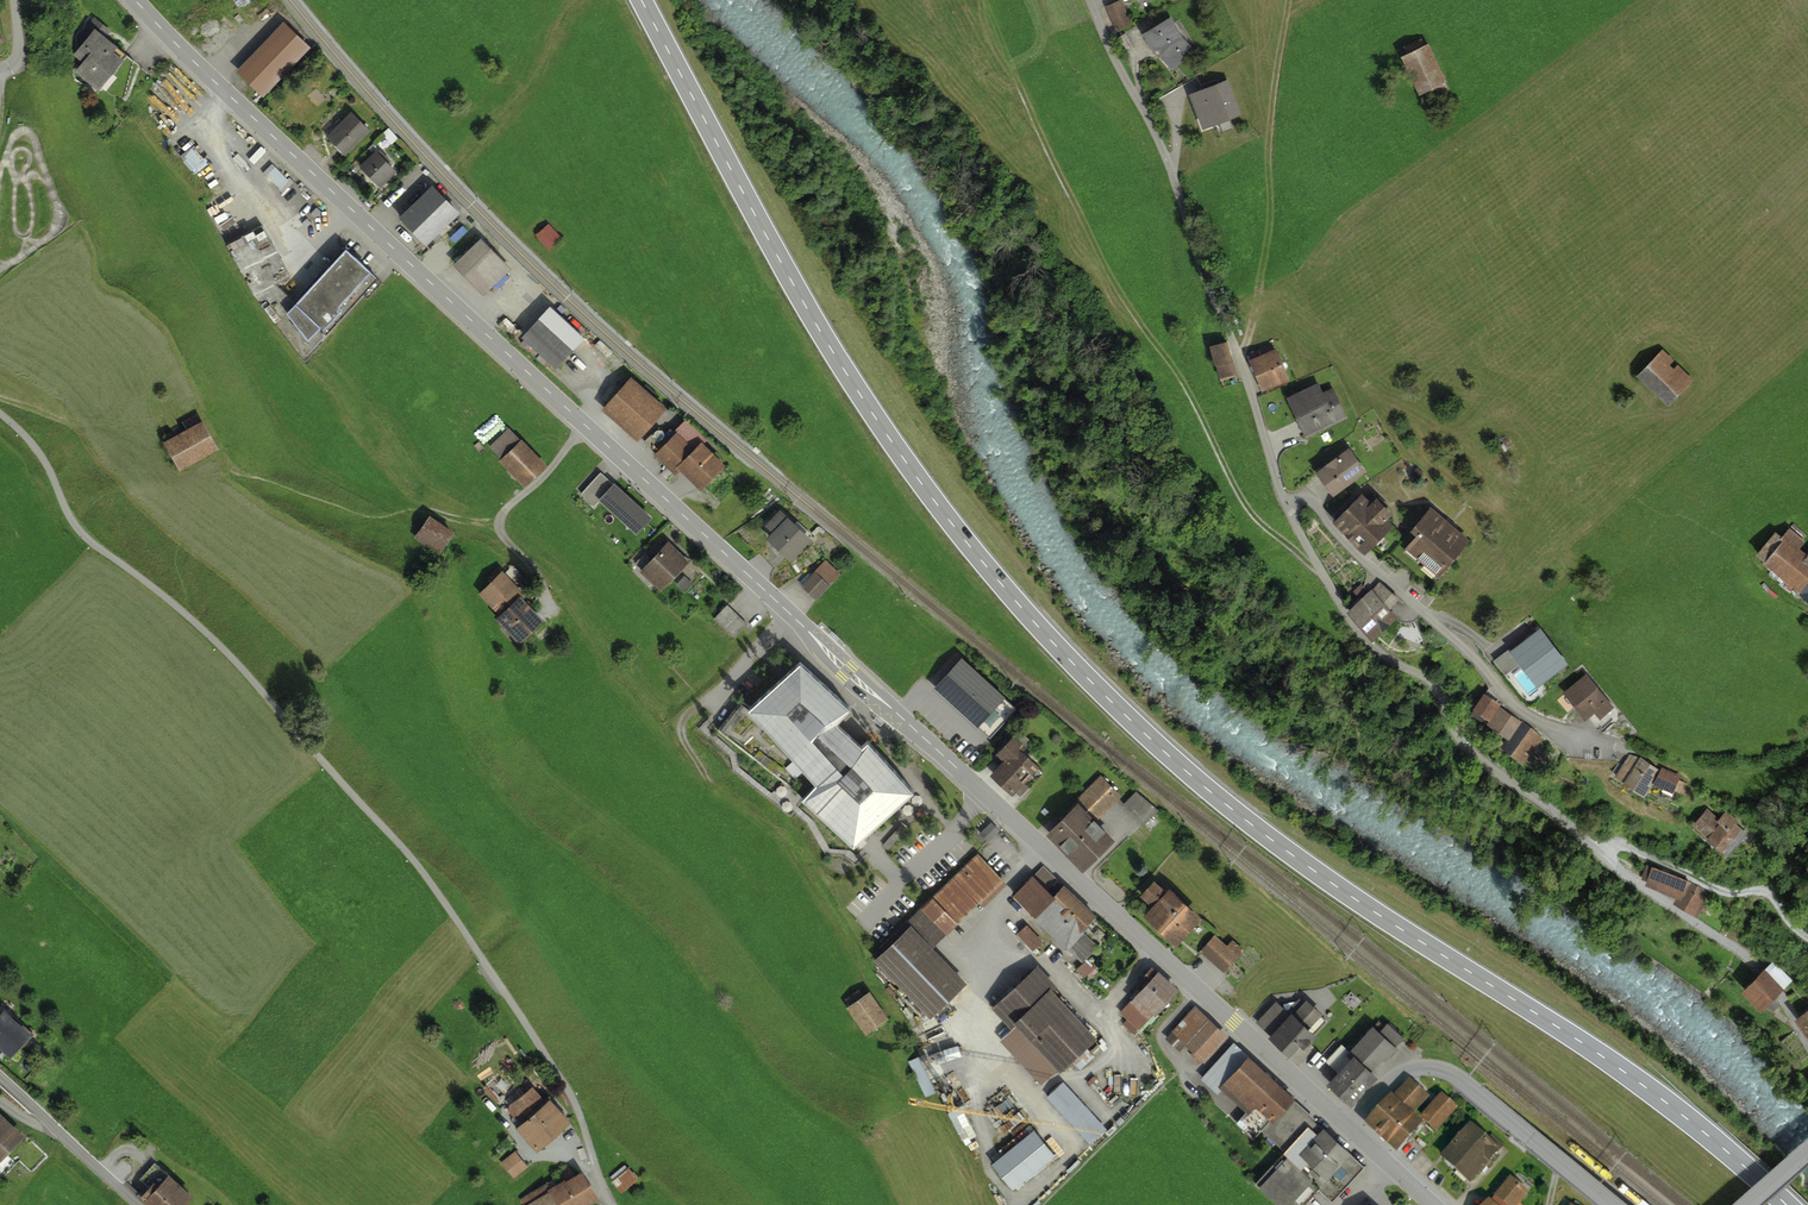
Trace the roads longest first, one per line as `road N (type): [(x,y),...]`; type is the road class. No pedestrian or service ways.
road 1 (primary): [(1788,1204),(1610,1061),(1268,837),(1089,677),(961,532),(876,417),(800,298),(644,0)]
road 2 (tertiary): [(132,0),(199,72),(832,653),(1347,1142)]
road 3 (residential): [(617,1204),(565,1078),(362,799),(225,649),(72,522),(49,467),(0,412)]
road 4 (unclassified): [(1281,498),(1311,572),(1363,647),(1431,685),(1456,747),(1746,952),(1807,1043)]
road 5 (unclassified): [(1097,0),(1180,172),(1245,357),(1281,498)]
road 6 (unclassified): [(1281,498),(1304,498),(1319,525),(1472,656),(1500,702),(1535,727),(1608,746)]
road 7 (unclassified): [(1612,1204),(1448,1069),(1410,1077),(1347,1142)]
road 8 (track): [(1807,936),(1756,889),(1729,893),(1626,844),(1605,856)]
road 9 (track): [(549,602),(536,572),(503,536),(500,516),(584,428)]
road 10 (residential): [(153,1204),(0,1068)]

